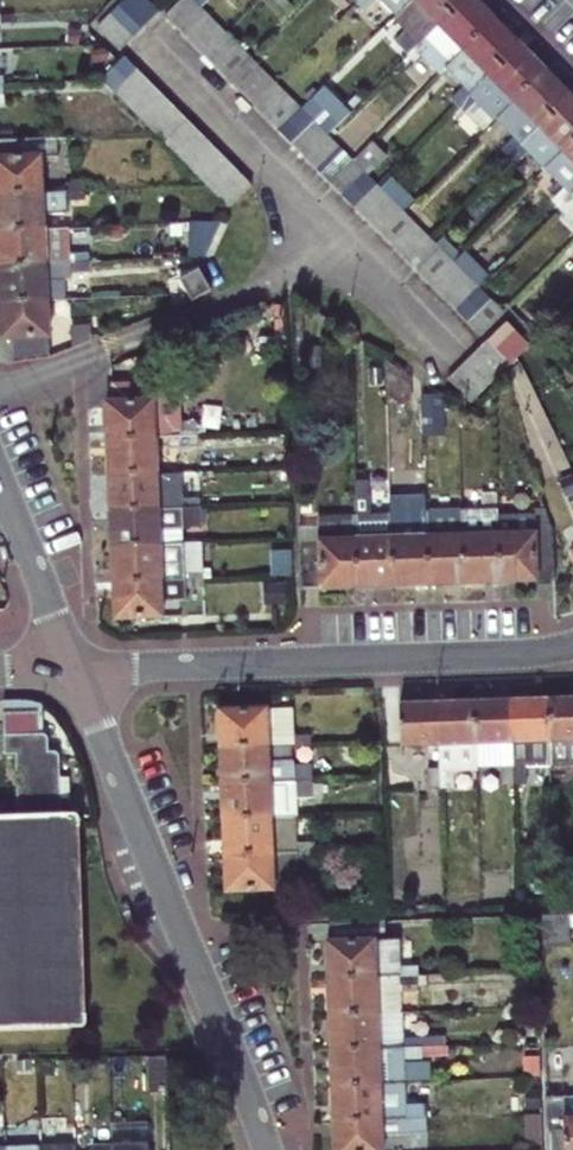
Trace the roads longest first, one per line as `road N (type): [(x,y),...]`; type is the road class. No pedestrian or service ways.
road 1 (residential): [(77,666),(268,1149)]
road 2 (residential): [(77,666),(572,647)]
road 3 (residential): [(0,481),(77,666)]

